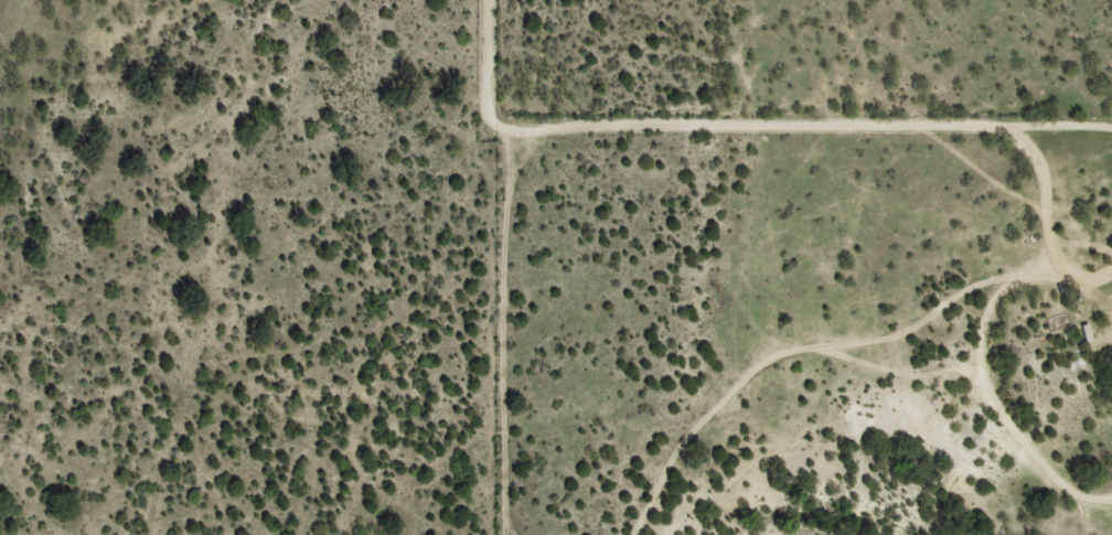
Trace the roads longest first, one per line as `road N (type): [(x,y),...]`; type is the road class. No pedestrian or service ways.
road 1 (residential): [(486,0),(487,109),(518,129),(1016,126),(1044,184),(1047,247),(1016,280),(953,292)]
road 2 (residential): [(626,534),(626,514),(653,460),(725,388),(784,366),(877,377),(965,416),(1111,517)]
road 3 (residential): [(148,534),(314,103),(340,0)]
road 4 (residential): [(953,292),(898,332),(784,366)]
road 5 (residential): [(0,106),(127,0)]

